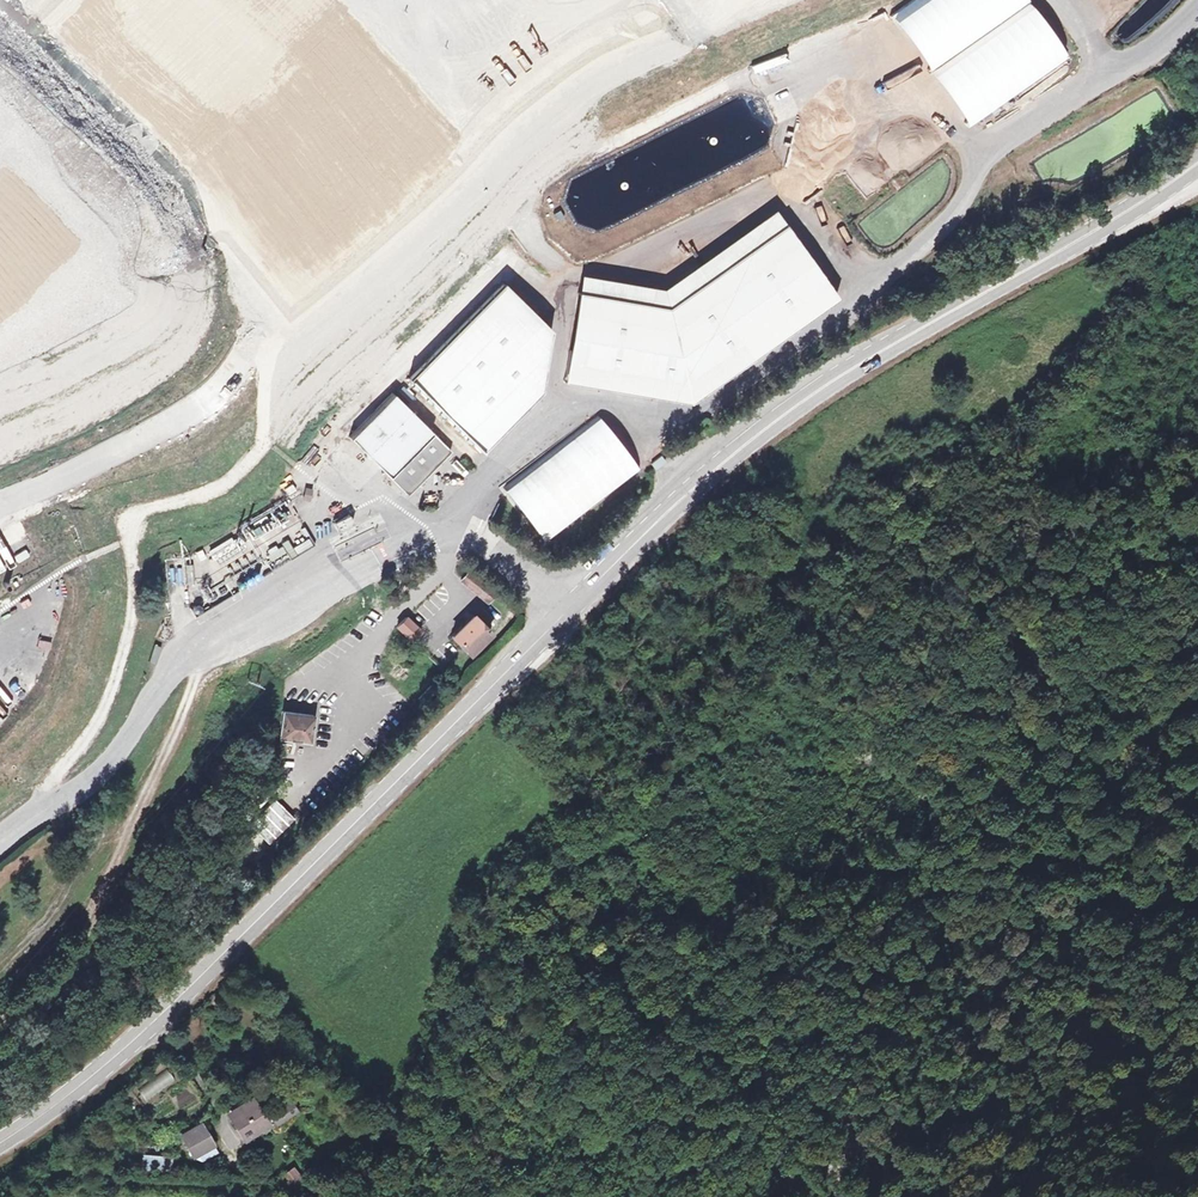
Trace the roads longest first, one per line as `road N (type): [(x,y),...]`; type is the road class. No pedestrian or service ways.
road 1 (primary): [(0,1147),(65,1106),(696,488),(928,328),(1197,170)]
road 2 (track): [(681,773),(751,718),(878,565),(1009,462),(1082,388),(1197,222)]
road 3 (track): [(359,1196),(389,1184),(457,1073),(509,936),(681,773),(677,748),(557,631)]
road 4 (track): [(65,1196),(126,1179),(244,1196)]

